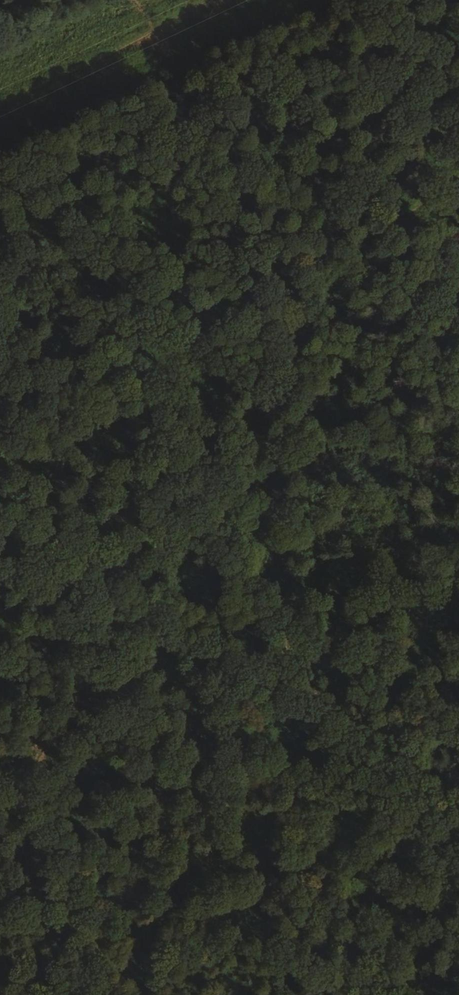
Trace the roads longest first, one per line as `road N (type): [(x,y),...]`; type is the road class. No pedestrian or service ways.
road 1 (track): [(295,994),(275,390),(184,102)]
road 2 (track): [(0,812),(275,390),(458,185)]
road 3 (track): [(210,0),(0,105)]

